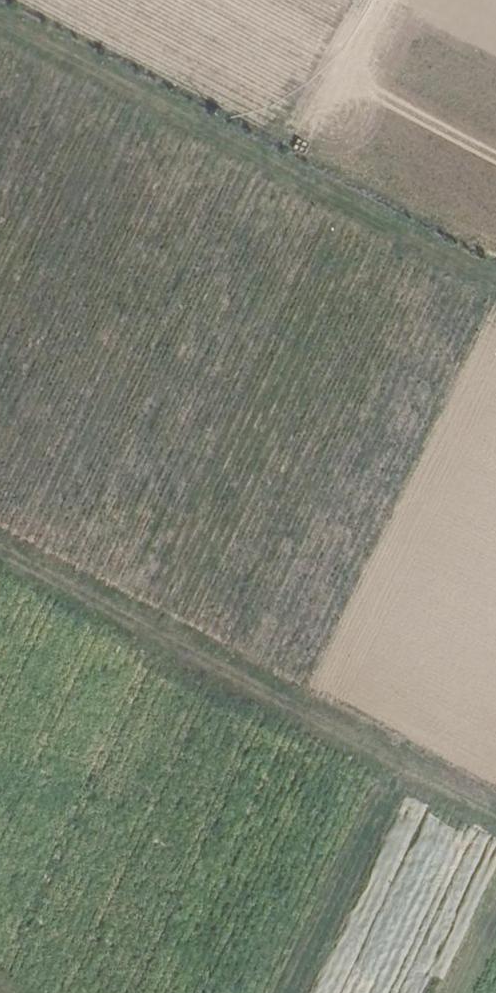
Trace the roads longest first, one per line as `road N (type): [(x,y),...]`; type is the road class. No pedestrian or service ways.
road 1 (track): [(495,292),(0,31)]
road 2 (track): [(495,807),(0,553)]

